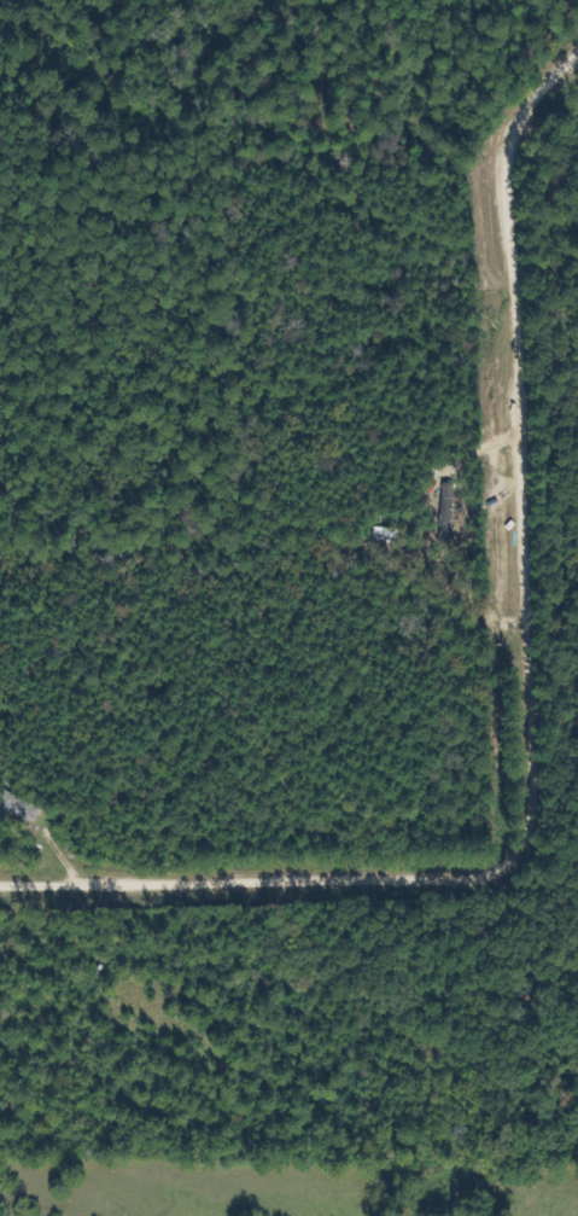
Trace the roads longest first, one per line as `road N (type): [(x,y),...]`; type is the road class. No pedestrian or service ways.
road 1 (residential): [(0,875),(428,875),(489,851),(530,708),(524,142),(548,94),(577,68)]

